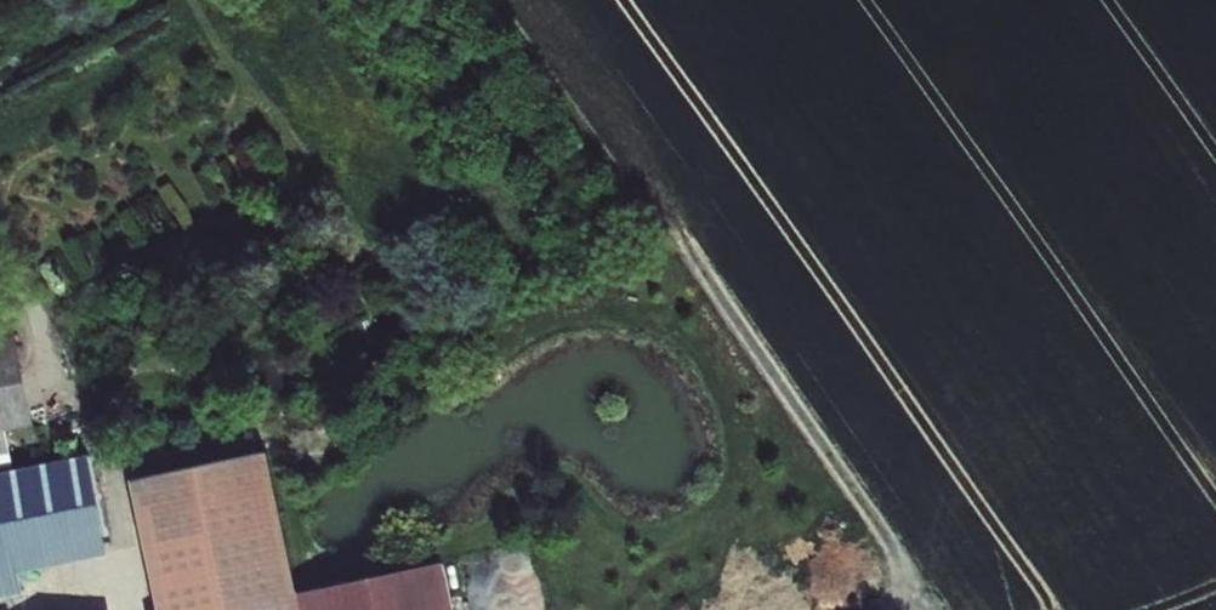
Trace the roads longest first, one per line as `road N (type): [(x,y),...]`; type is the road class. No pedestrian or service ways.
road 1 (track): [(0,254),(48,332),(100,454),(133,609)]

